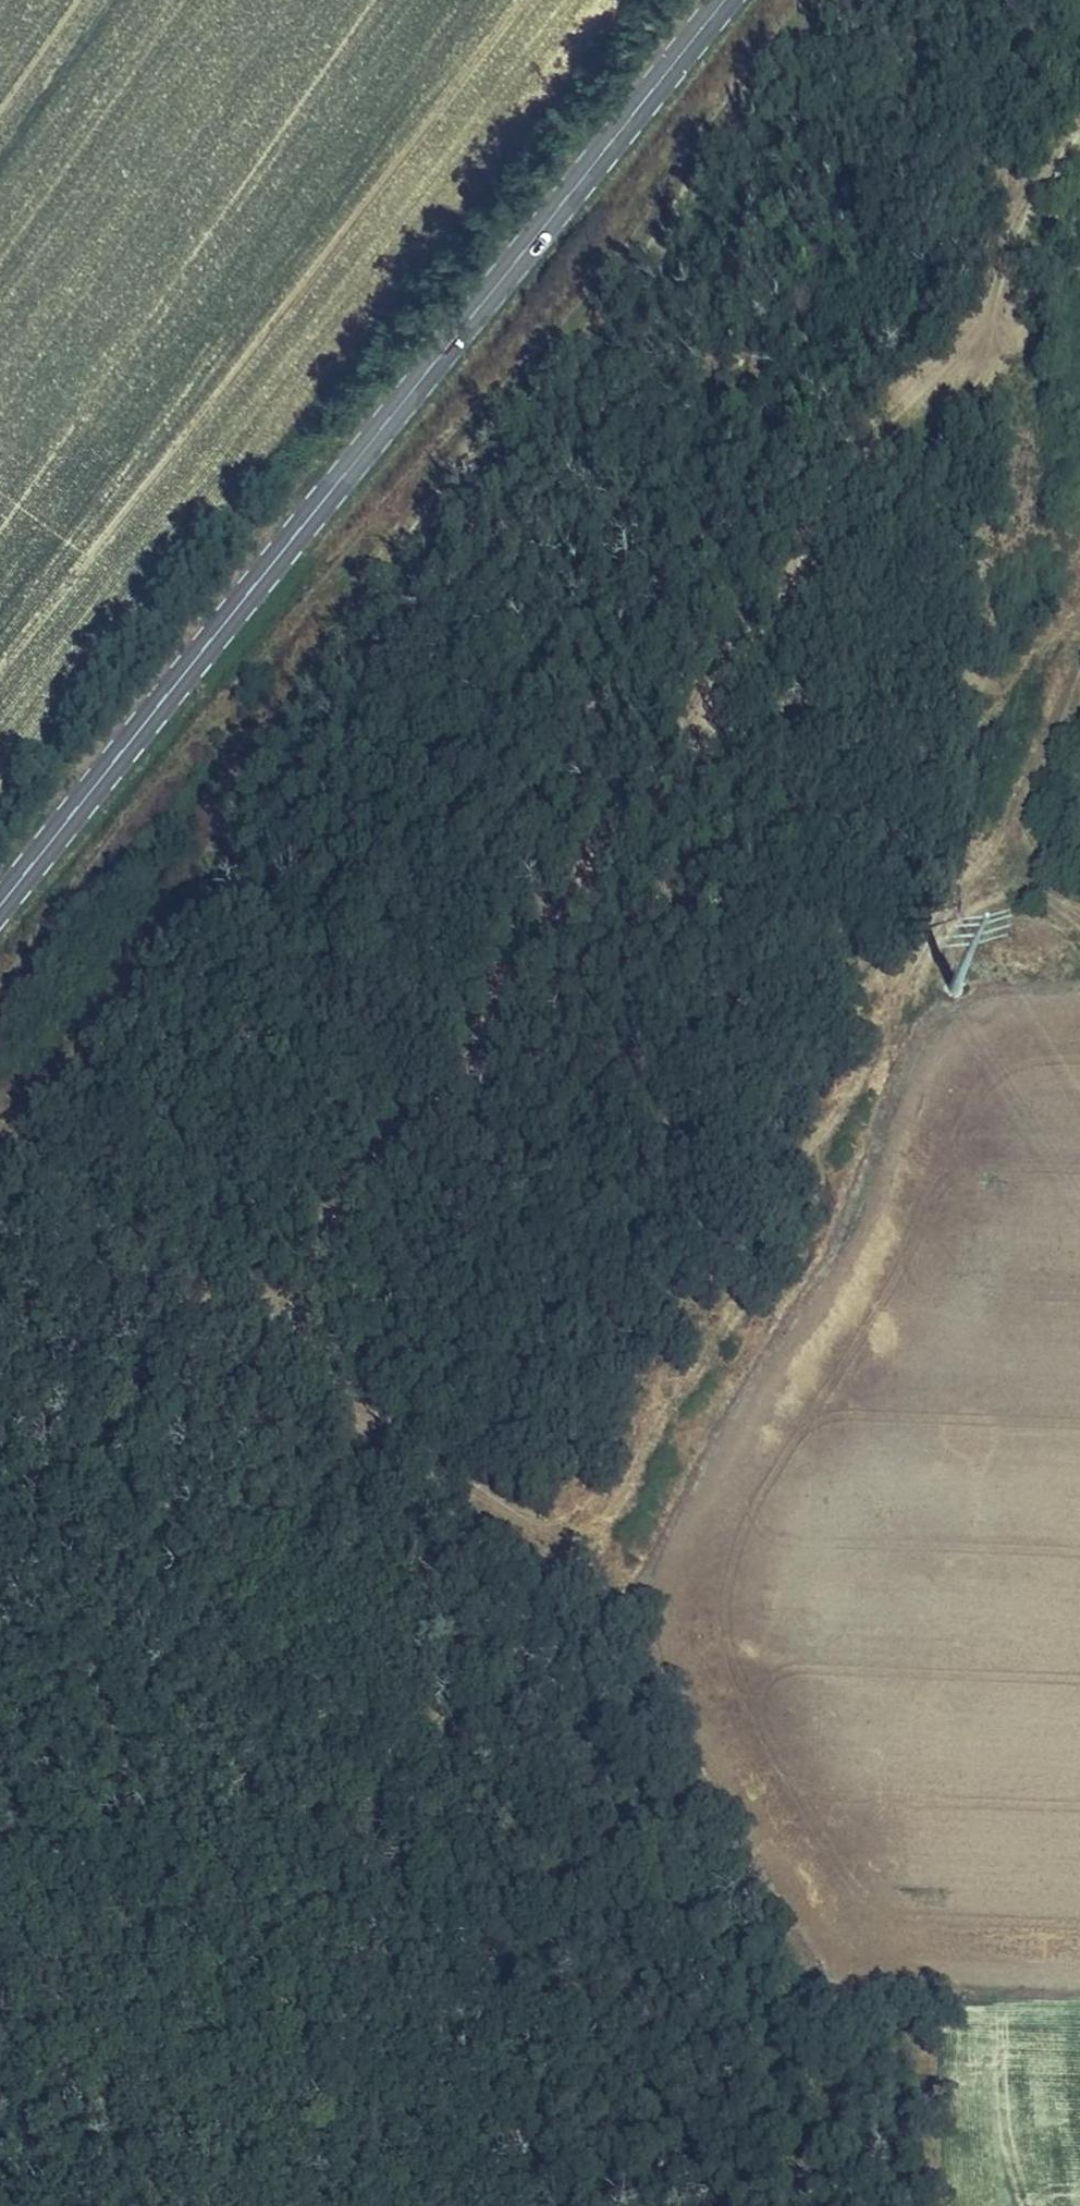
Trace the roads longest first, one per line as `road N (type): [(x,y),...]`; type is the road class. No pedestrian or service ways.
road 1 (secondary): [(0,914),(739,0)]

